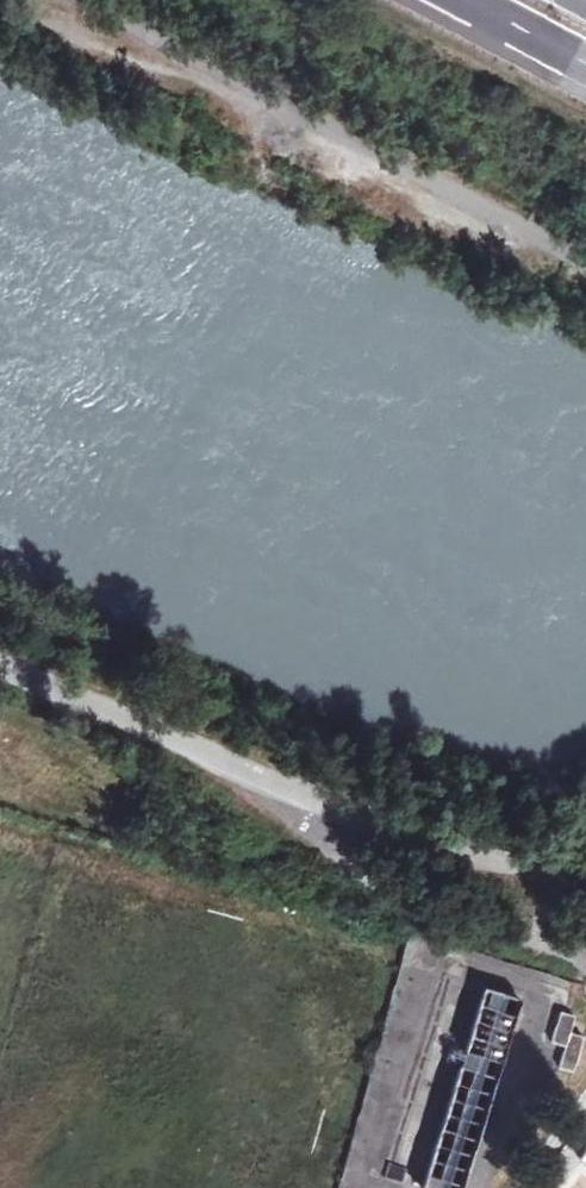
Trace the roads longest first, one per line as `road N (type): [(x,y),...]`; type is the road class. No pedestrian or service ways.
road 1 (track): [(232,78),(114,53),(0,3)]
road 2 (unclassified): [(0,762),(25,773),(39,795),(0,945)]
road 3 (trunk): [(459,0),(585,67)]

